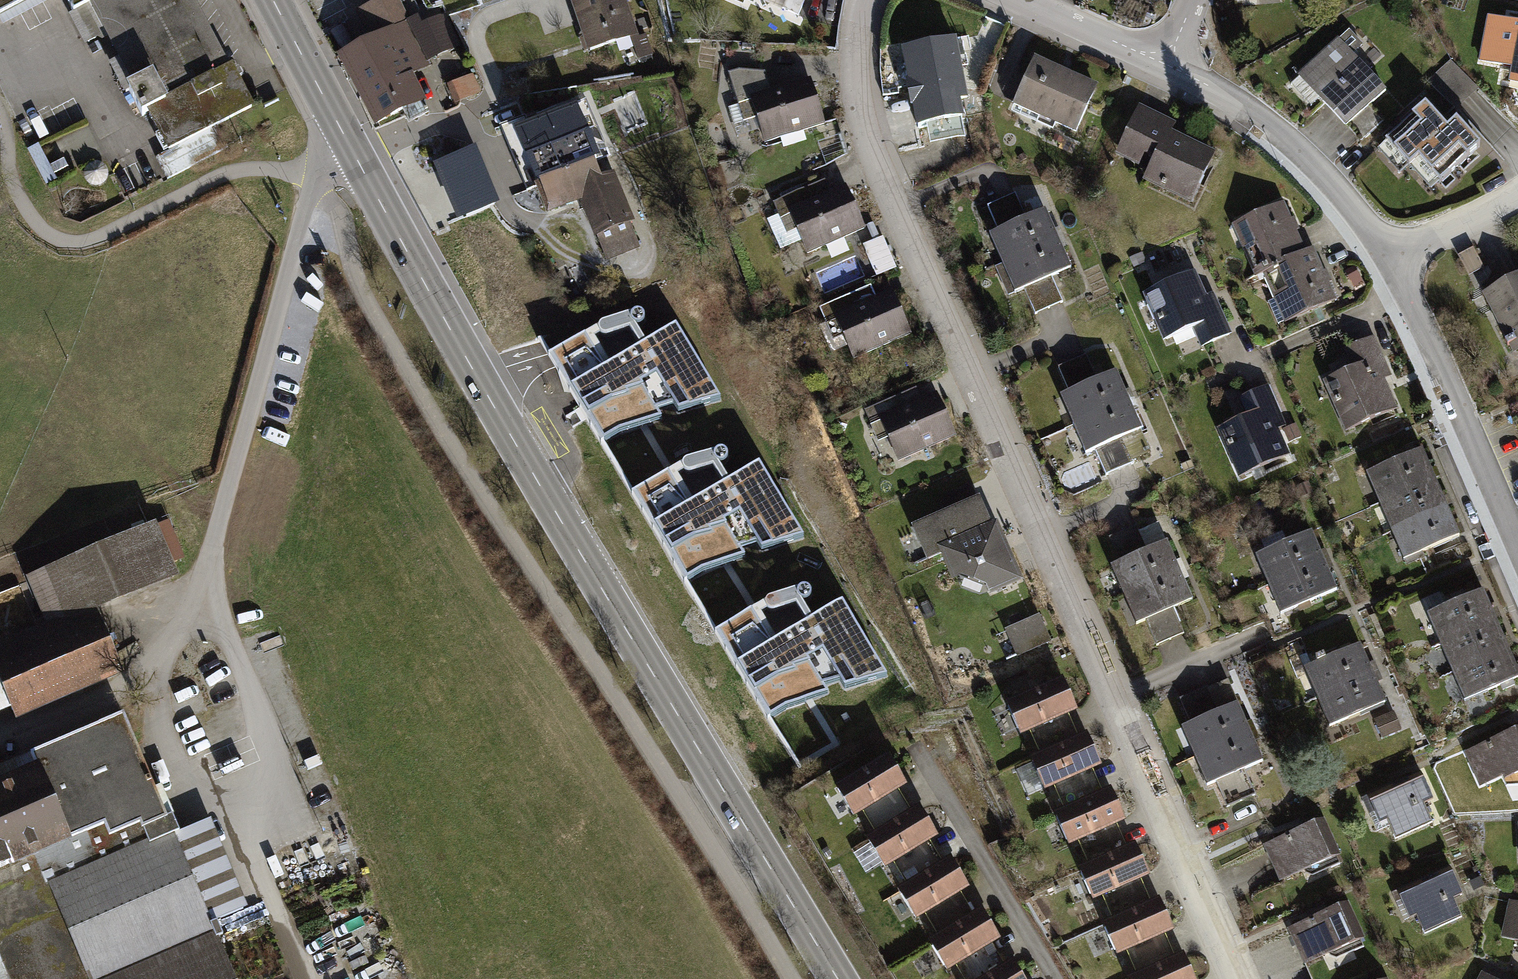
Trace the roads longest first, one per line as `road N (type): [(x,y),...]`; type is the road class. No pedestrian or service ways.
road 1 (residential): [(861,0),(857,64),(879,158),(1235,978)]
road 2 (secondary): [(345,136),(630,640)]
road 3 (residential): [(210,587),(211,551),(292,254),(317,182),(345,136)]
road 4 (residential): [(304,978),(250,847),(256,710),(210,587)]
road 5 (secondary): [(836,978),(630,640)]
road 6 (residential): [(1517,547),(1388,259)]
road 7 (residential): [(1388,259),(1290,145),(1223,94),(1166,65)]
road 8 (residential): [(0,744),(142,682),(210,587)]
road 9 (residential): [(1166,65),(1020,0)]
road 10 (secondary): [(275,0),(345,136)]
road 11 (residential): [(1388,259),(1517,196)]

